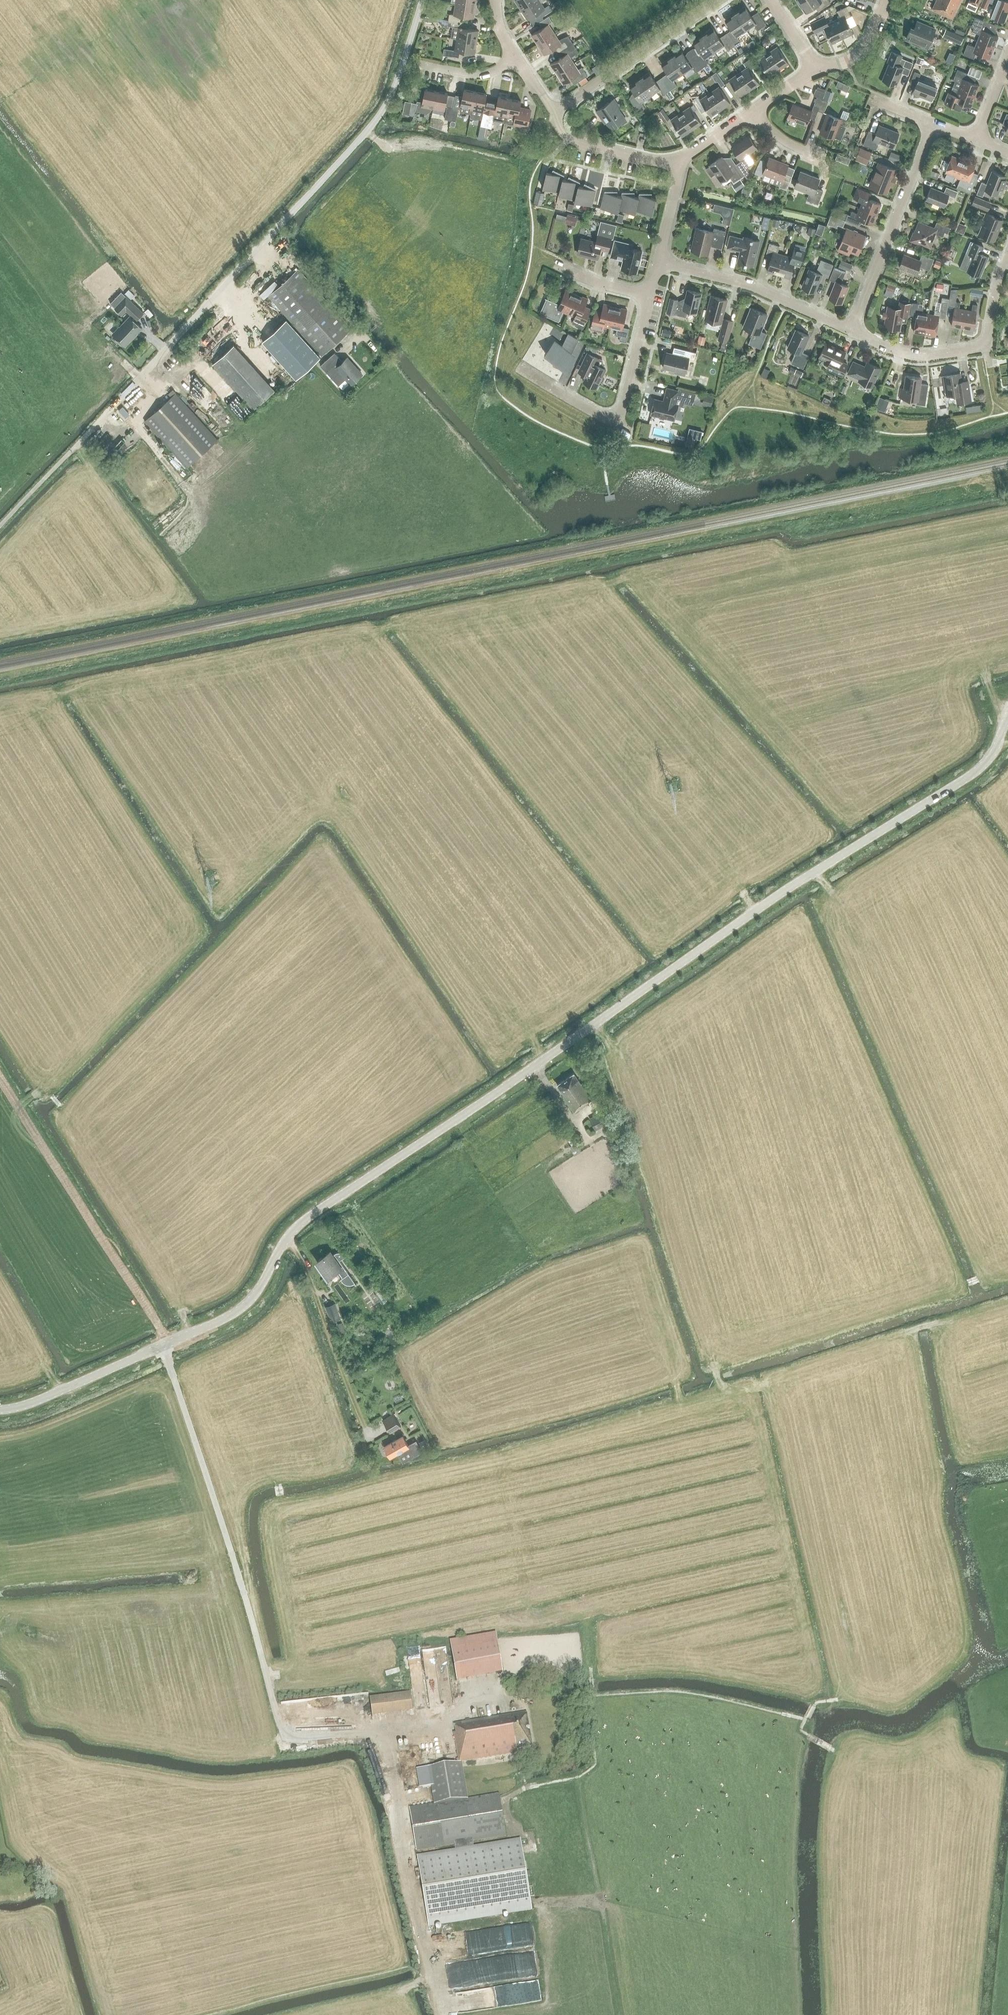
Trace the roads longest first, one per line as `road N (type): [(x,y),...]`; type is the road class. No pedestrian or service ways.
road 1 (tertiary): [(0,1410),(238,1311),(305,1220),(773,899),(968,778),(994,754),(1007,718)]
road 2 (unclassified): [(106,414),(375,120),(422,0)]
road 3 (track): [(504,1799),(593,1767),(594,1694),(709,1696),(806,1719),(800,1731),(834,1750)]
road 4 (residential): [(851,331),(934,124)]
road 5 (residential): [(851,331),(752,286),(658,262)]
road 6 (residential): [(554,113),(717,0)]
road 7 (residential): [(988,347),(913,355),(851,331)]
road 8 (residential): [(678,160),(569,140),(554,113)]
road 9 (residential): [(618,426),(650,296)]
road 10 (track): [(307,2014),(436,1979)]

